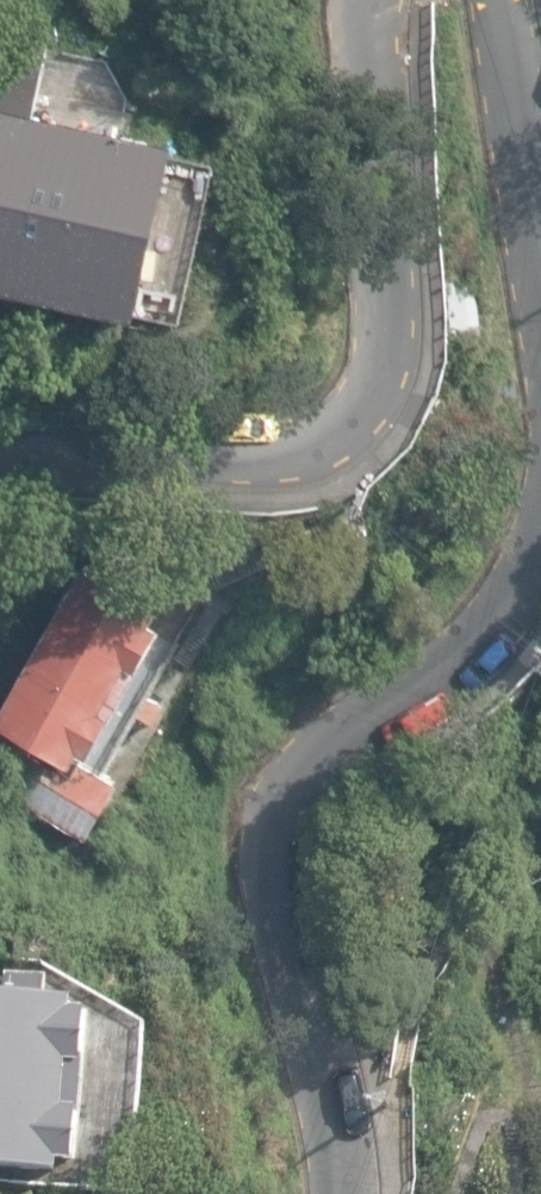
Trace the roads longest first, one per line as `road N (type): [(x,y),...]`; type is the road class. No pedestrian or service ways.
road 1 (residential): [(0,450),(256,451),(328,443),(391,393),(414,313),(387,127),(386,0)]
road 2 (residential): [(540,573),(525,599),(355,741),(292,817),(292,901),(324,1043),(340,1193)]
road 3 (track): [(540,870),(466,910),(434,979),(337,1126)]
road 4 (residential): [(500,0),(540,258)]

